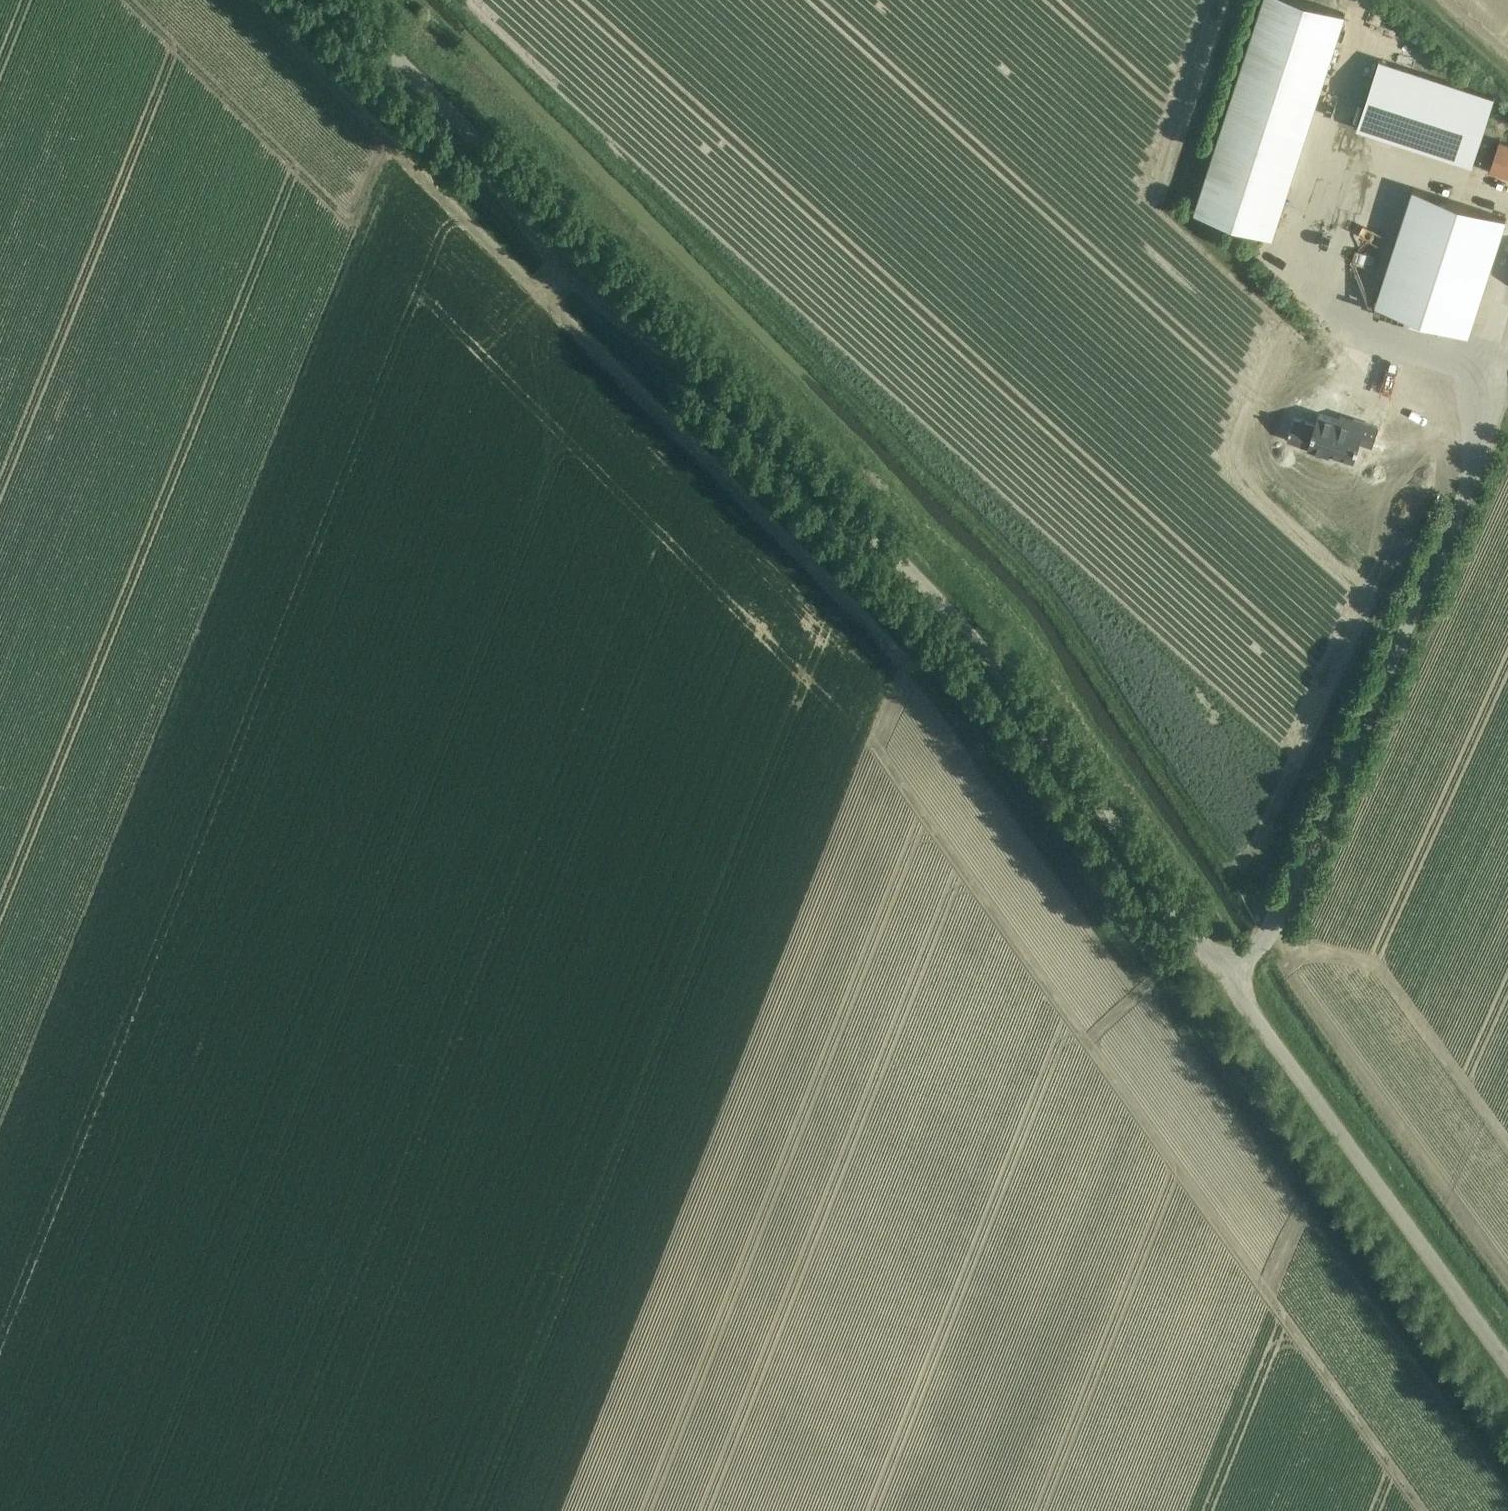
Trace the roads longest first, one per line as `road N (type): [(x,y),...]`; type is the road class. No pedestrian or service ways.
road 1 (unclassified): [(1507,1365),(1055,738),(945,605),(345,0)]

